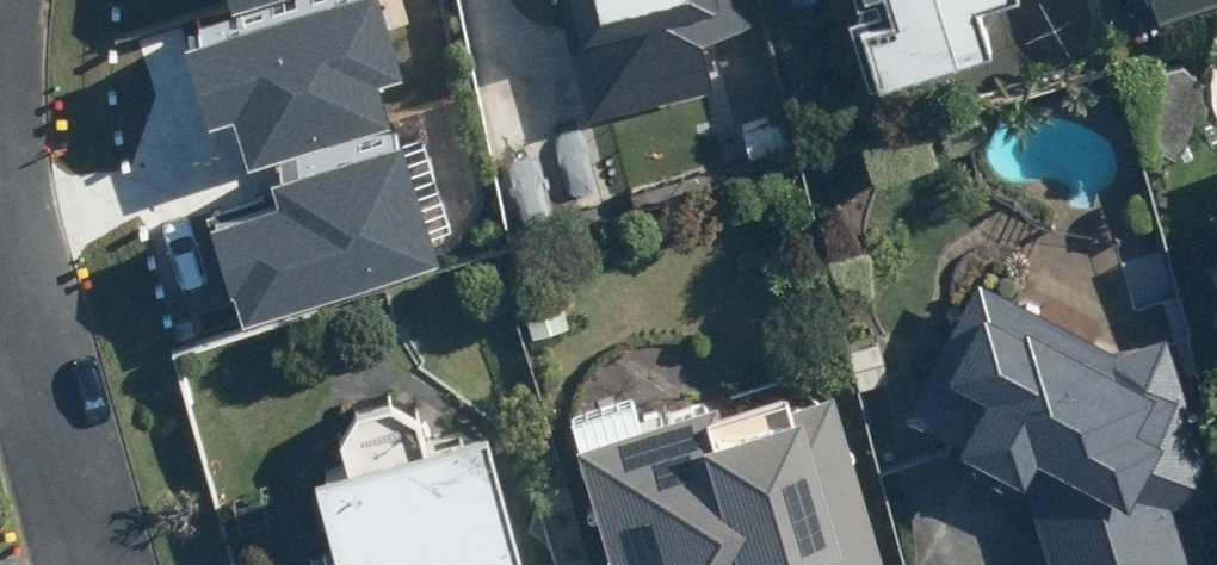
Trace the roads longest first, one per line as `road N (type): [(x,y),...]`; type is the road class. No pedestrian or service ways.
road 1 (residential): [(101,564),(0,175)]

